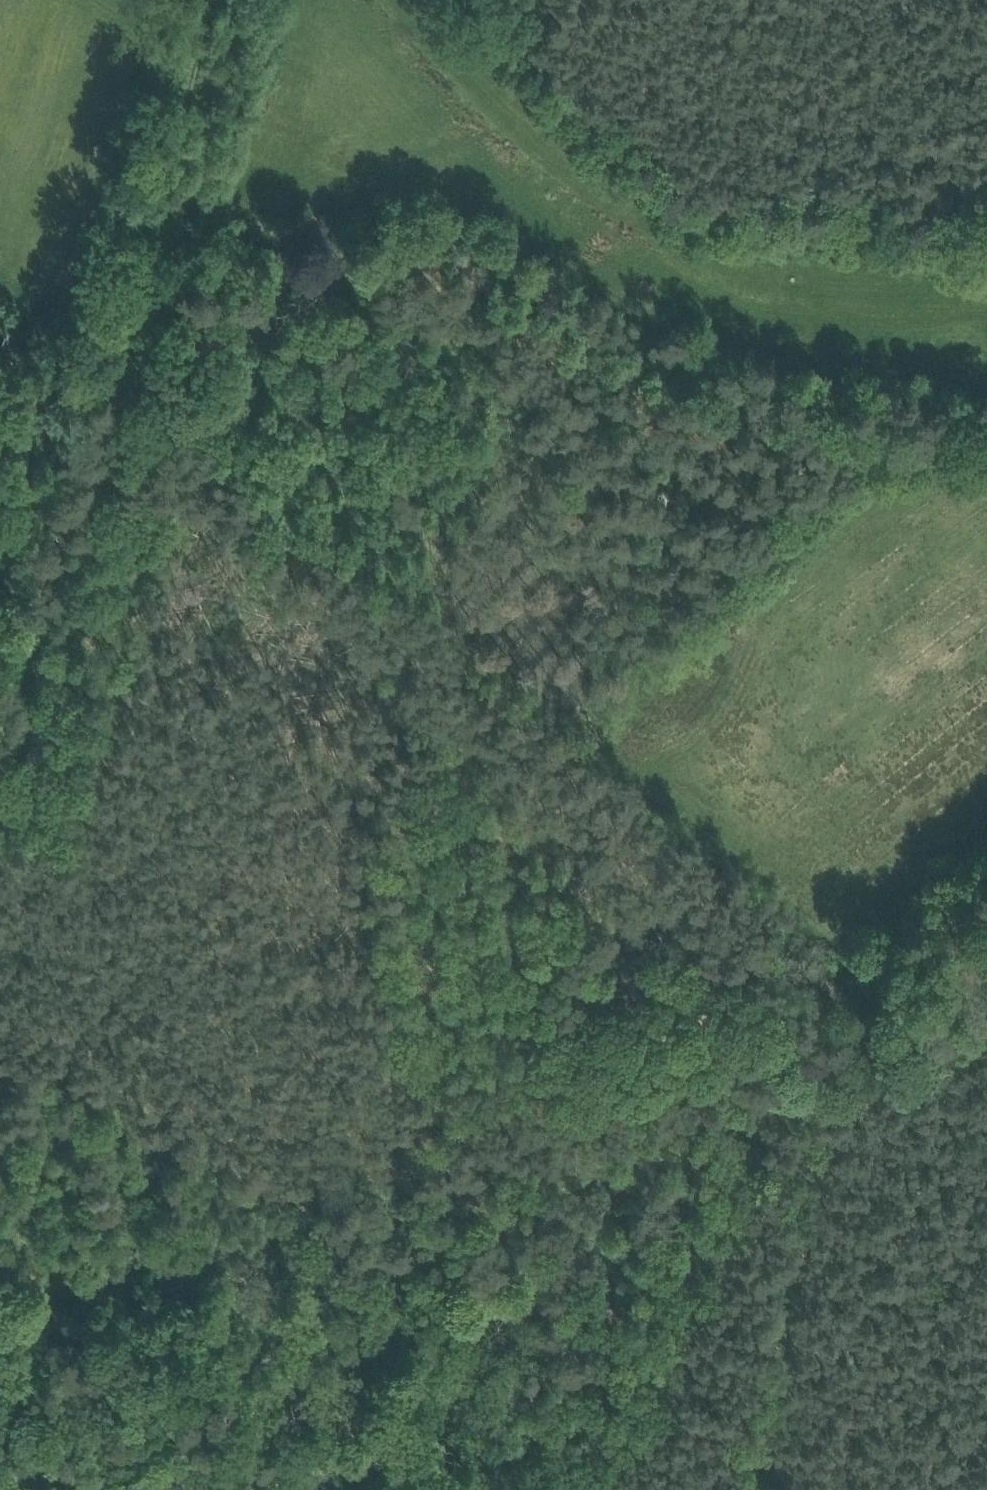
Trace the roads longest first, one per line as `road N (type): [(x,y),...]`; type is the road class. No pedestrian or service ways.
road 1 (track): [(222,0),(0,729)]
road 2 (track): [(836,1040),(772,1489)]

